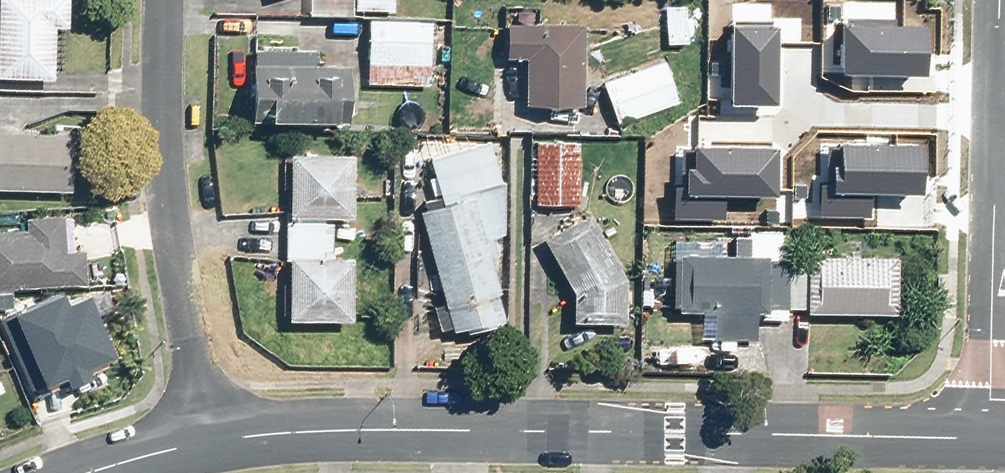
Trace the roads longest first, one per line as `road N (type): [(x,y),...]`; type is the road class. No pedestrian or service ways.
road 1 (tertiary): [(201,437),(360,428),(990,440)]
road 2 (residential): [(990,440),(998,0)]
road 3 (residential): [(167,0),(166,178),(201,437)]

